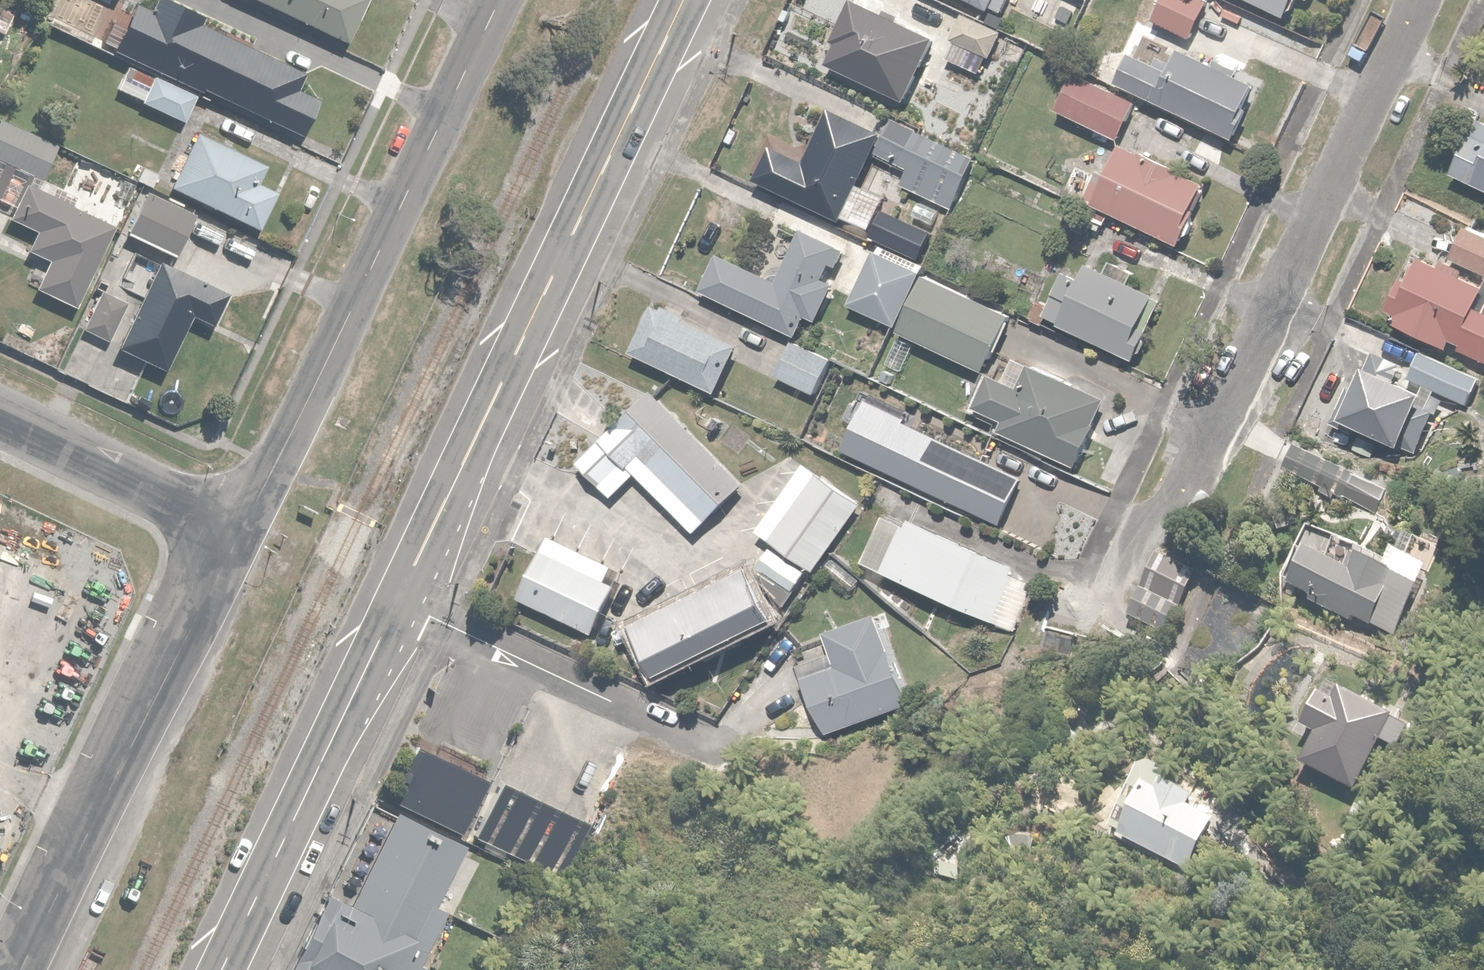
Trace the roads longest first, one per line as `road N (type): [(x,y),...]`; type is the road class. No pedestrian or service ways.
road 1 (primary): [(399,598),(689,0)]
road 2 (residential): [(496,0),(241,531)]
road 3 (residential): [(1203,452),(1419,0)]
road 4 (residential): [(241,531),(27,969)]
road 5 (primary): [(222,969),(399,598)]
road 6 (residential): [(704,745),(399,598)]
road 7 (residential): [(241,531),(0,417)]

